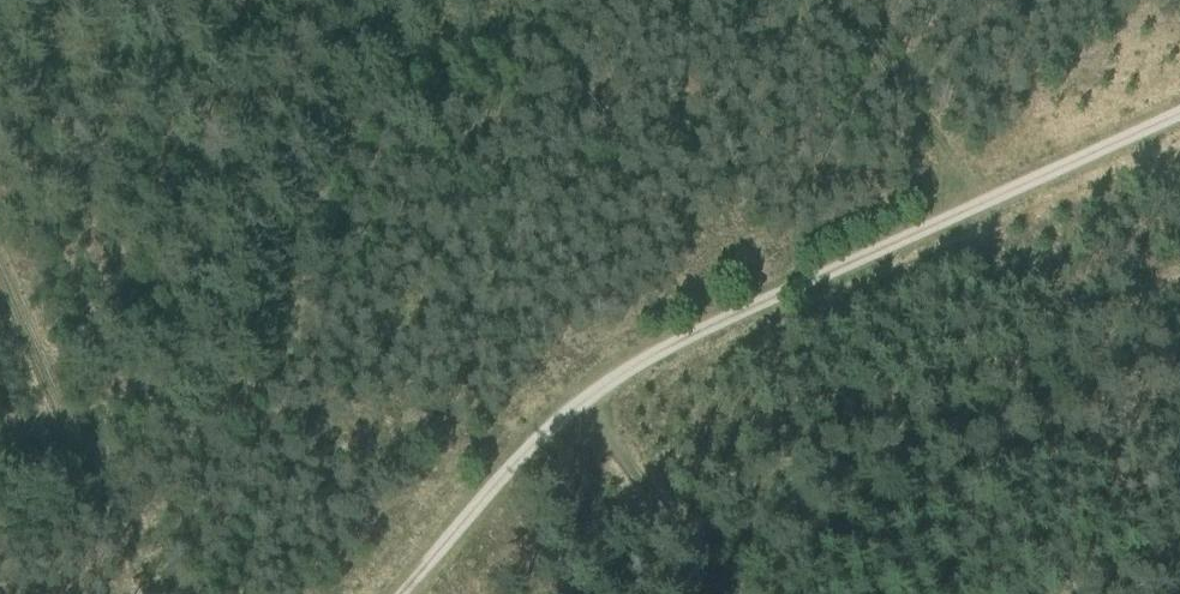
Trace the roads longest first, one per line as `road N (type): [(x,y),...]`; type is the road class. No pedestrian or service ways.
road 1 (track): [(394,593),(573,404),(675,335),(1179,109)]
road 2 (track): [(0,263),(157,593)]
road 3 (track): [(840,0),(965,205)]

